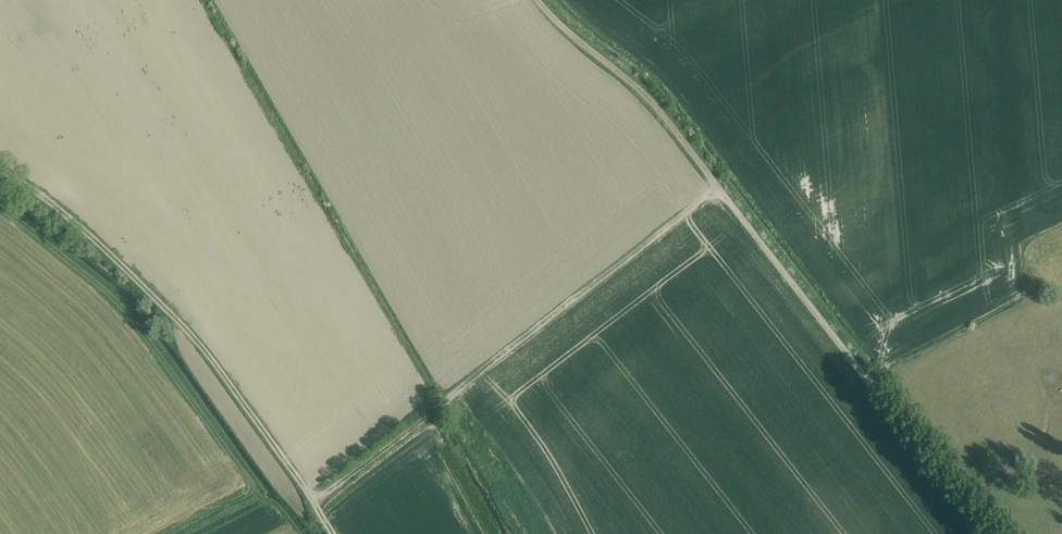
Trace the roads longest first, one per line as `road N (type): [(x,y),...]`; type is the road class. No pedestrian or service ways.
road 1 (track): [(311,502),(718,189)]
road 2 (track): [(0,169),(112,255),(199,343),(311,502)]
road 3 (track): [(988,533),(718,189)]
road 4 (track): [(718,189),(659,108),(540,0)]

